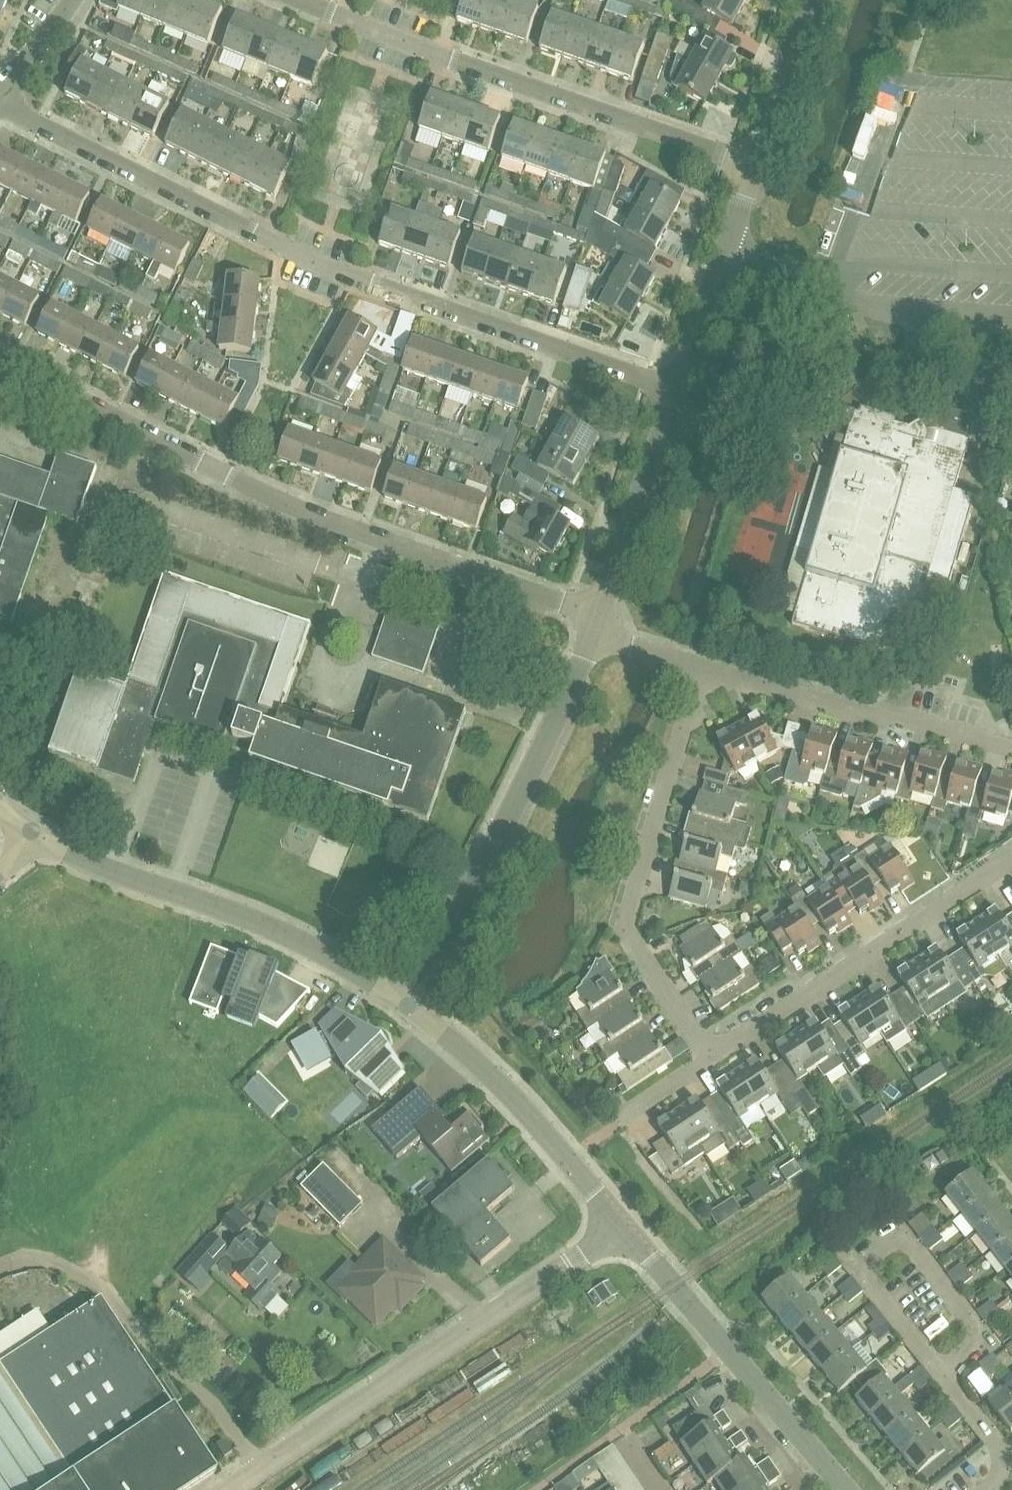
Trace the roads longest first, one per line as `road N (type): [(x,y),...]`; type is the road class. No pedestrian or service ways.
road 1 (residential): [(677,388),(371,284),(256,236),(0,105)]
road 2 (residential): [(601,617),(318,519),(0,360)]
road 3 (residential): [(756,168),(289,0)]
road 4 (unclassified): [(253,1464),(623,1228)]
road 5 (residential): [(411,1007),(256,921),(70,855),(30,829)]
road 6 (residential): [(716,1051),(632,939),(632,904),(706,669)]
road 7 (residential): [(411,1007),(437,968),(595,634)]
road 8 (residential): [(716,1051),(1011,854)]
road 9 (residential): [(947,1375),(854,1260),(898,1226),(991,1342)]
road 10 (residential): [(848,1489),(623,1228)]
road 11 (residential): [(0,1262),(52,1262),(112,1291),(253,1464)]
road 12 (residential): [(706,669),(1011,744)]
road 13 (residential): [(623,1228),(510,1094),(411,1007)]
road 14 (residential): [(601,617),(677,388)]
road 15 (residential): [(677,388),(756,168)]
road 16 (residential): [(756,168),(814,0)]
road 17 (residential): [(987,1489),(999,1446),(947,1375)]
road 18 (residential): [(0,94),(76,0)]

